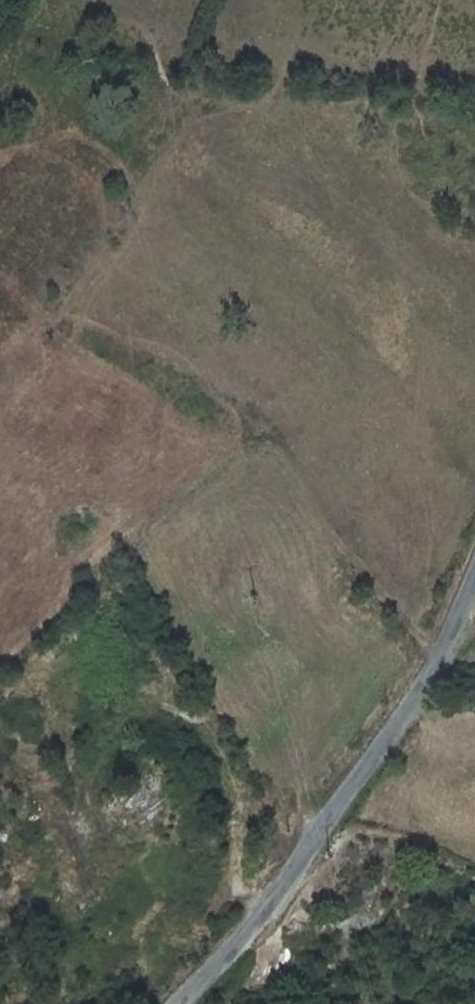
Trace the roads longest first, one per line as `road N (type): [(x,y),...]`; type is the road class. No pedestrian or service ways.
road 1 (unclassified): [(474,576),(437,664),(270,903),(180,1003)]

